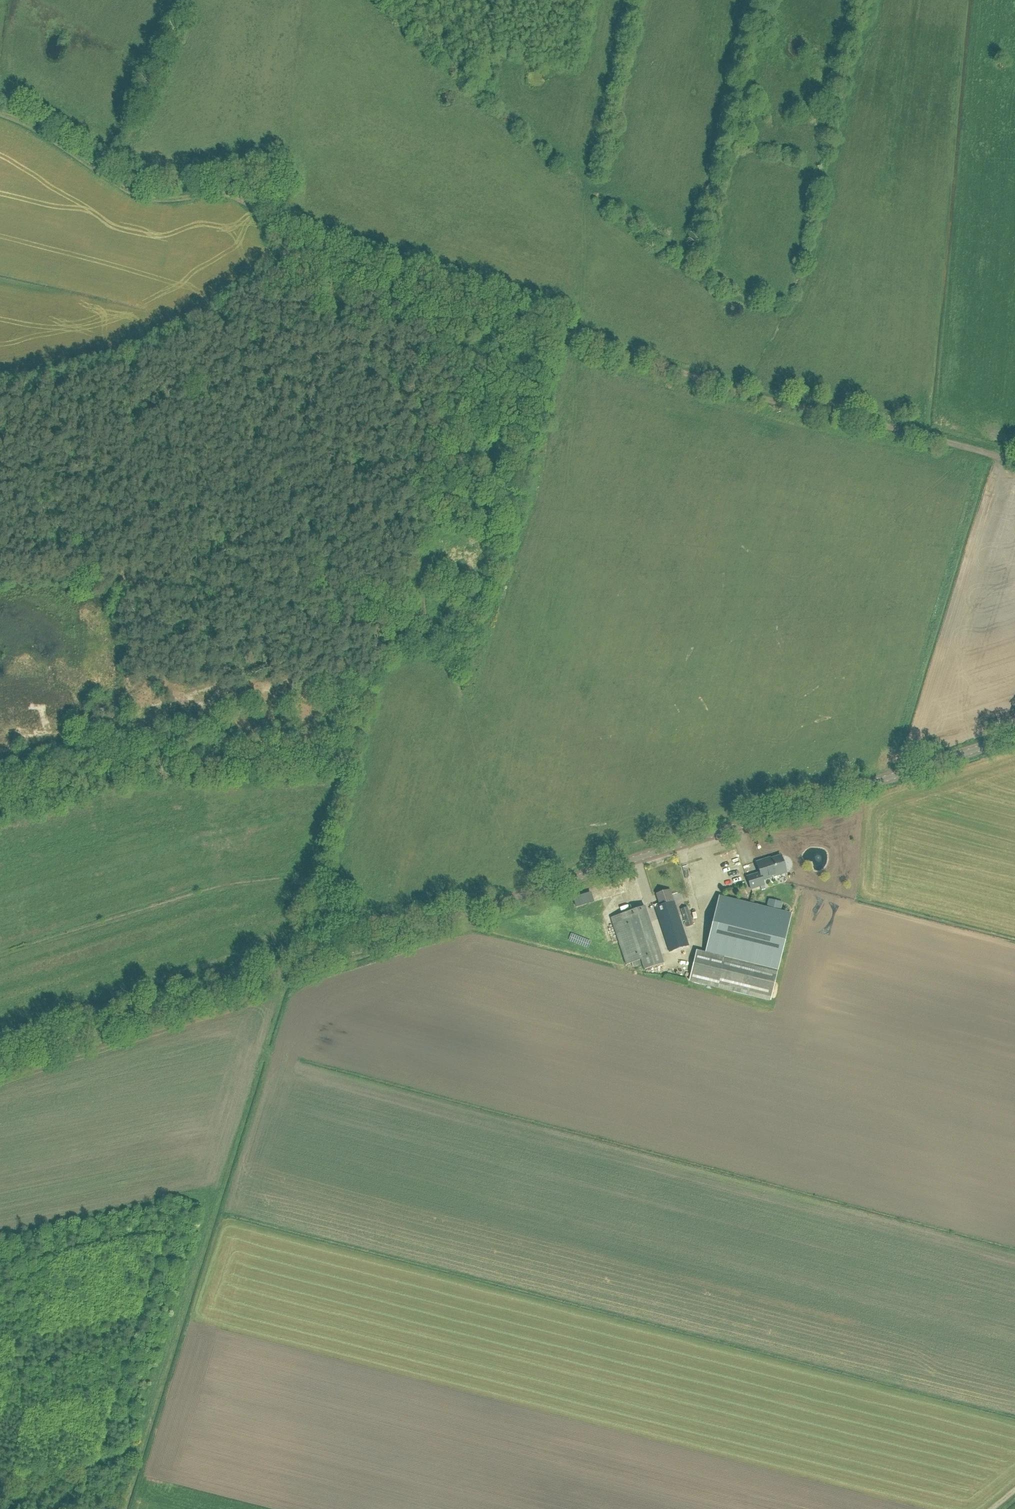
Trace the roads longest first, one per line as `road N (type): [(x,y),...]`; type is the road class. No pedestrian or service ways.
road 1 (tertiary): [(0,1064),(1014,738)]
road 2 (track): [(1014,464),(778,405),(280,248)]
road 3 (track): [(280,248),(435,456),(438,536),(421,585),(425,649)]
road 4 (track): [(0,113),(133,195),(236,196),(280,248)]

